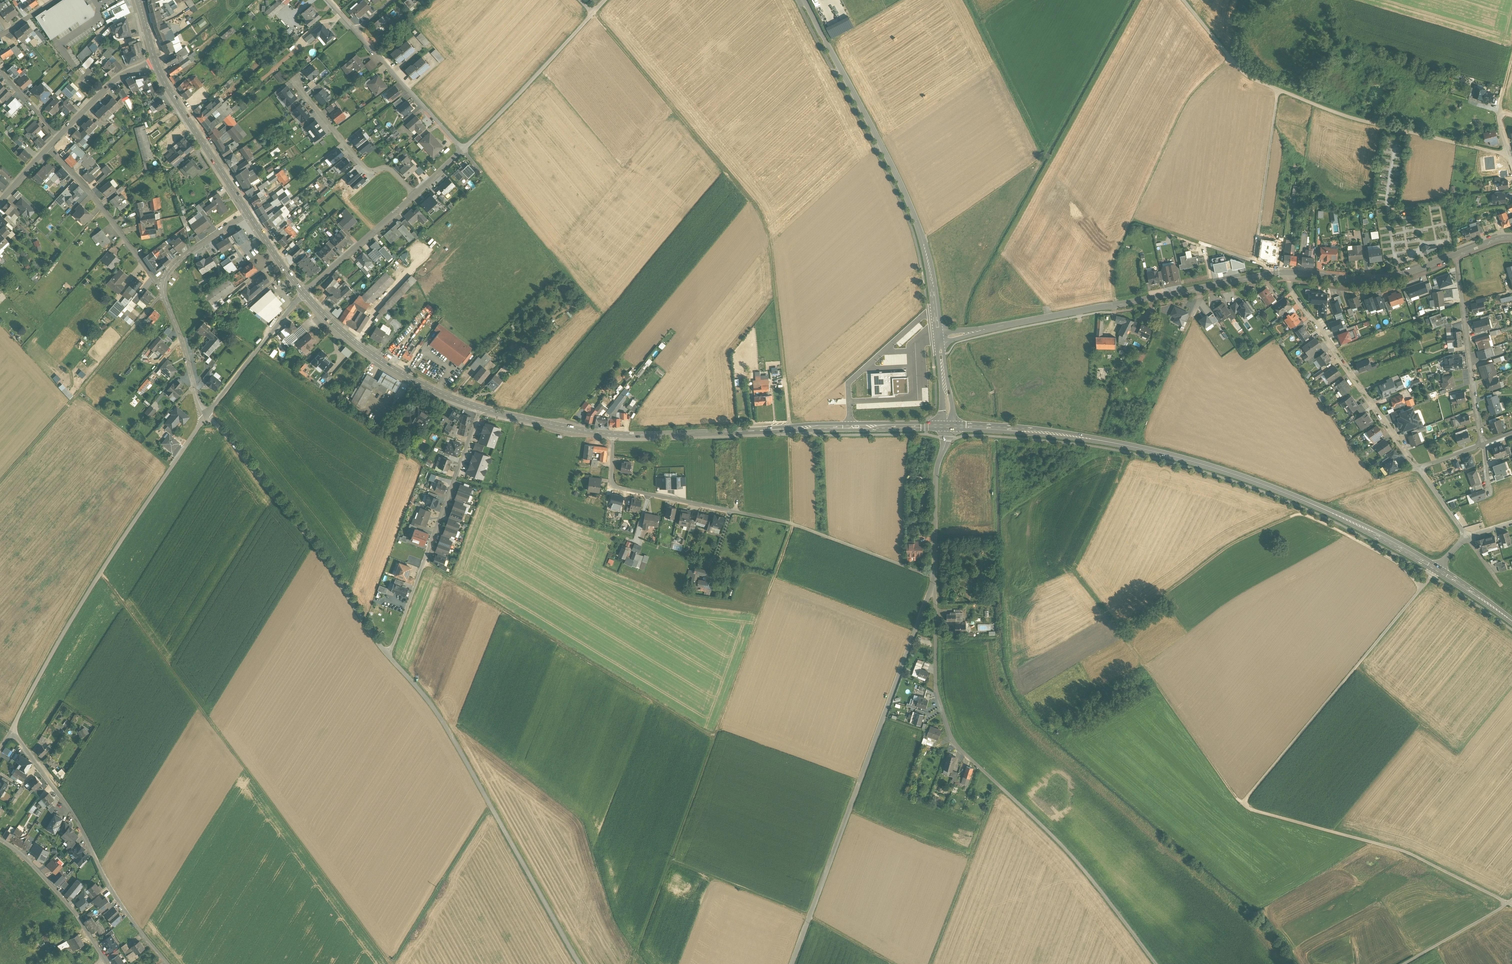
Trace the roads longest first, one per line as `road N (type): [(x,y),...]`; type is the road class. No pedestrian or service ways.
road 1 (track): [(1508,906),(1408,855),(1243,806),(1437,570)]
road 2 (primary): [(1437,570),(1323,509),(1209,466),(1079,435),(947,426)]
road 3 (track): [(101,573),(390,963)]
road 4 (residential): [(1156,963),(1070,854),(954,744),(936,688),(934,582)]
road 5 (track): [(1243,806),(1119,630),(1235,545),(1292,519)]
road 6 (unclassified): [(934,582),(796,963)]
road 7 (residential): [(934,577),(792,524),(619,489),(611,480),(612,434)]
road 8 (residential): [(12,732),(105,565),(207,415)]
road 9 (track): [(595,15),(762,219),(780,324)]
road 10 (unclassified): [(581,963),(446,725),(386,652)]
road 11 (unclassified): [(939,333),(916,219),(805,0)]
road 12 (track): [(463,151),(603,318),(519,418)]
road 13 (track): [(717,741),(422,567)]
road 14 (primary): [(947,426),(612,434)]
road 15 (residential): [(1289,272),(982,330)]
road 16 (unclassified): [(386,652),(322,555),(207,415)]
road 17 (track): [(1232,60),(1185,101),(1114,261),(1115,306)]
road 18 (residential): [(168,963),(12,732)]
road 19 (residential): [(480,408),(386,652)]
road 20 (track): [(164,298),(0,482)]
road 21 (track): [(1280,92),(1345,118),(1509,155)]
road 22 (residential): [(1289,272),(1289,286),(1418,469)]
road 23 (track): [(717,741),(636,963)]
road 24 (track): [(792,524),(717,741)]
road 25 (track): [(1325,0),(1348,47),(1369,68),(1497,110)]
road 26 (primary): [(480,408),(384,364),(304,294)]
road 27 (residential): [(1457,255),(1480,445)]
road 28 (track): [(1119,630),(1079,574),(1130,463)]
road 29 (residential): [(463,151),(595,15)]
road 30 (track): [(1003,790),(935,963)]
road 31 (residential): [(48,148),(163,288)]
road 32 (track): [(396,963),(494,811)]
road 33 (primary): [(248,215),(156,64)]
road 34 (residential): [(1457,255),(1366,281),(1289,272)]
road 35 (track): [(1254,262),(1280,92)]
road 36 (residential): [(415,194),(390,169),(365,169),(297,83)]
road 37 (residential): [(0,841),(66,902),(106,963)]
road 38 (residential): [(463,151),(356,31)]
road 39 (residential): [(207,415),(304,294)]
road 40 (unclassified): [(947,426),(936,474),(934,577)]
road 41 (track): [(672,865),(813,919)]
road 42 (residential): [(304,294),(415,194)]
road 43 (track): [(1421,588),(1401,567),(1336,531),(1292,519)]
road 44 (track): [(1280,92),(1243,74),(1183,0)]
road 45 (primary): [(612,434),(480,408)]
road 46 (residential): [(207,415),(163,288)]
road 47 (track): [(852,813),(973,861)]
road 48 (residential): [(58,137),(117,79),(156,64)]

